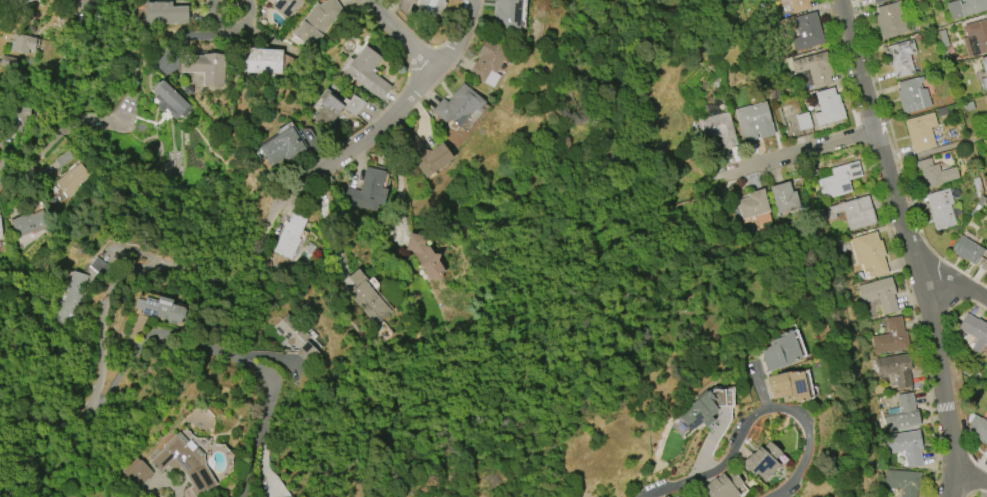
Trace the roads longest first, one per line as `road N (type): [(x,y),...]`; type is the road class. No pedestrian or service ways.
road 1 (residential): [(0,422),(25,413),(73,429),(92,418),(115,288),(155,264),(209,276),(248,259),(288,196),(406,108),(432,67),(459,50),(479,0)]
road 2 (residential): [(253,444),(270,379),(154,324),(111,401),(92,418)]
road 3 (residential): [(769,496),(799,470),(808,429),(796,410),(766,405),(747,419),(726,460),(639,496)]
road 4 (residential): [(924,278),(839,0)]
road 5 (residential): [(145,54),(136,114),(77,120),(35,169),(0,189)]
road 6 (residential): [(946,496),(956,466),(924,278)]
road 7 (residential): [(875,132),(725,174)]

